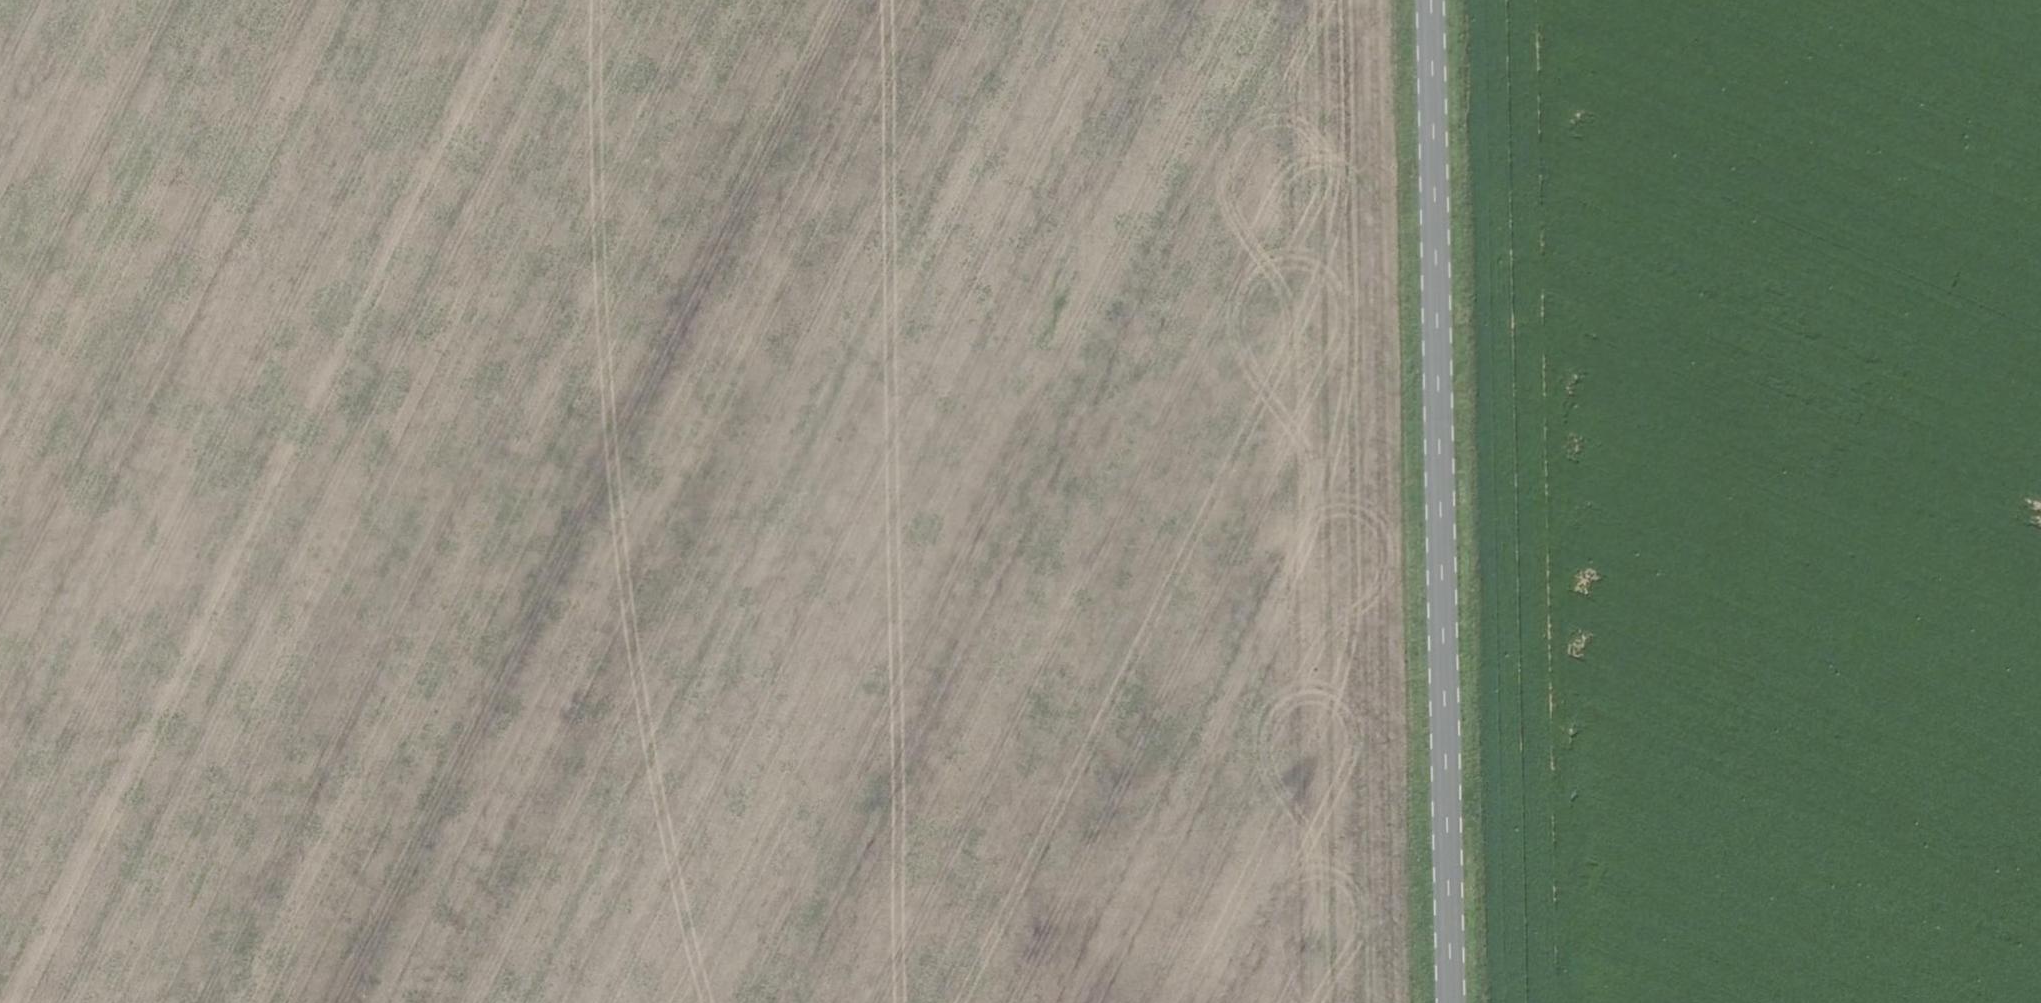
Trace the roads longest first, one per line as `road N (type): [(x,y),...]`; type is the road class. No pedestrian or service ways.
road 1 (secondary): [(1439,1002),(1418,0)]

